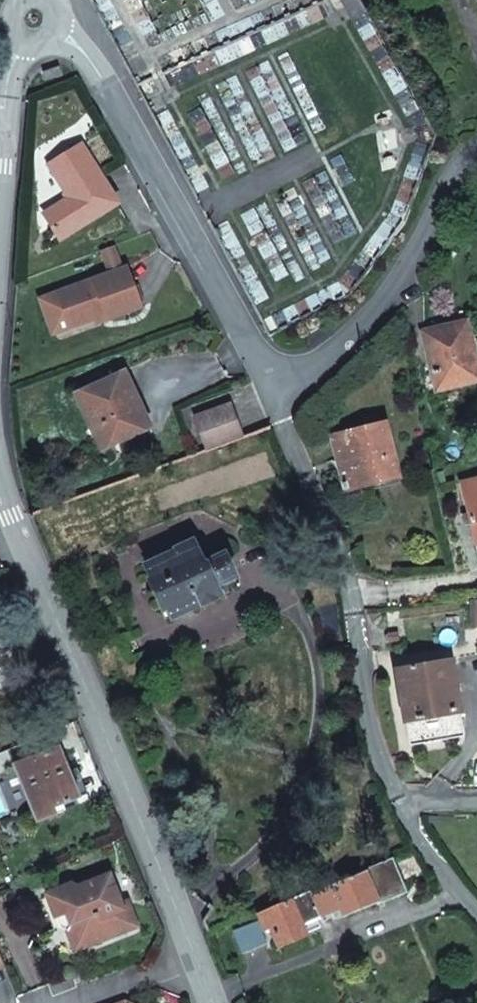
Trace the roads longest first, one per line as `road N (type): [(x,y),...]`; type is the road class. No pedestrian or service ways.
road 1 (residential): [(263,376),(352,579),(392,780),(453,887),(476,912)]
road 2 (unclassified): [(0,463),(14,515),(195,959)]
road 3 (residential): [(56,28),(92,50),(263,376)]
road 4 (residential): [(476,155),(450,169),(355,319),(263,376)]
road 5 (residential): [(75,1002),(195,959)]

